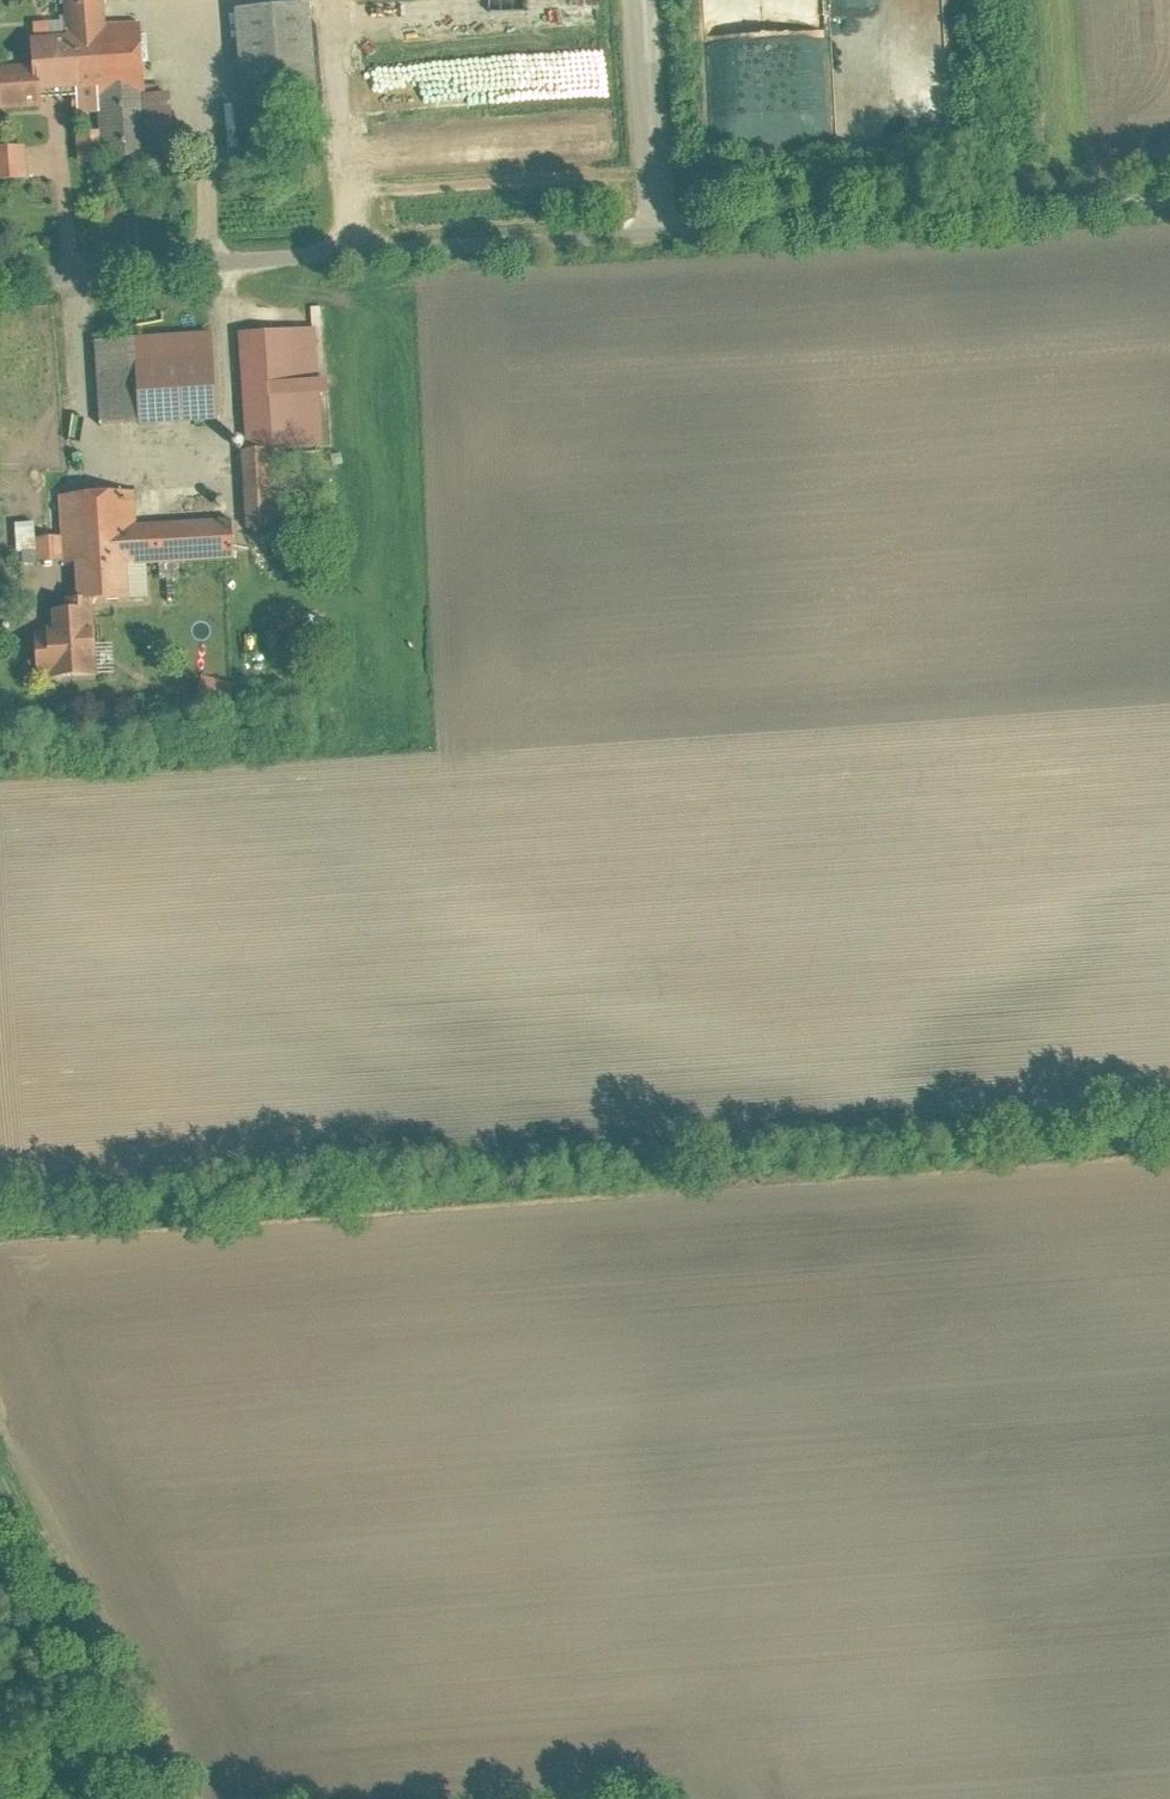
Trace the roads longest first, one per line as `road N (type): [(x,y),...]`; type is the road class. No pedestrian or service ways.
road 1 (residential): [(175,1798),(0,1455)]

